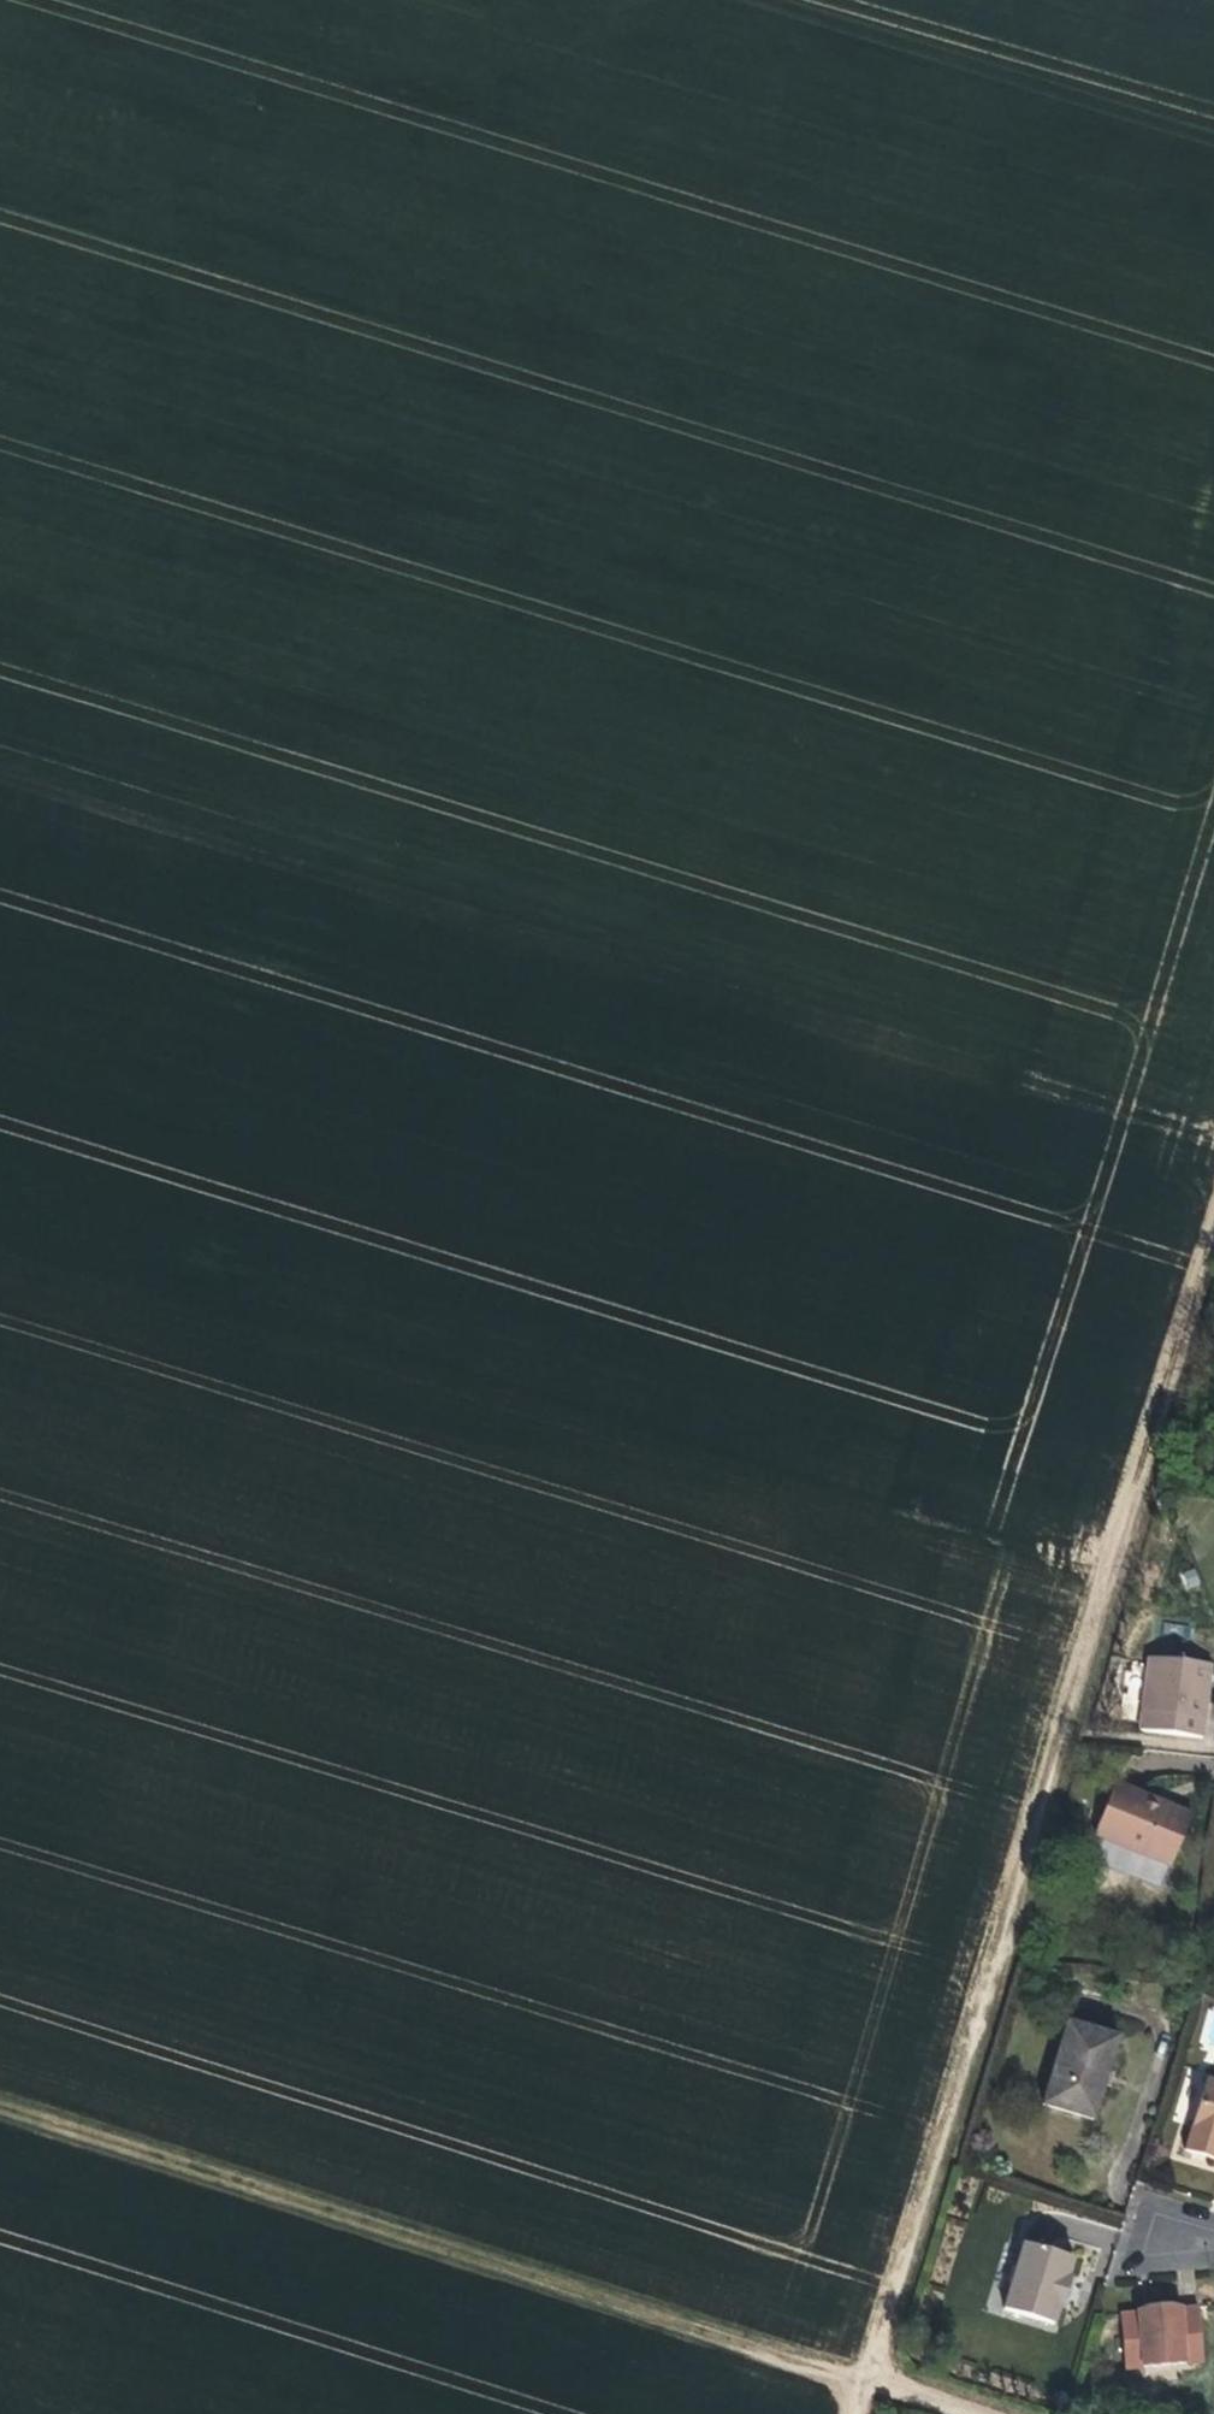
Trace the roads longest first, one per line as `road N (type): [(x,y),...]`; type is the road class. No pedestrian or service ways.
road 1 (track): [(856,2413),(1213,1219)]
road 2 (track): [(0,2110),(971,2413)]

